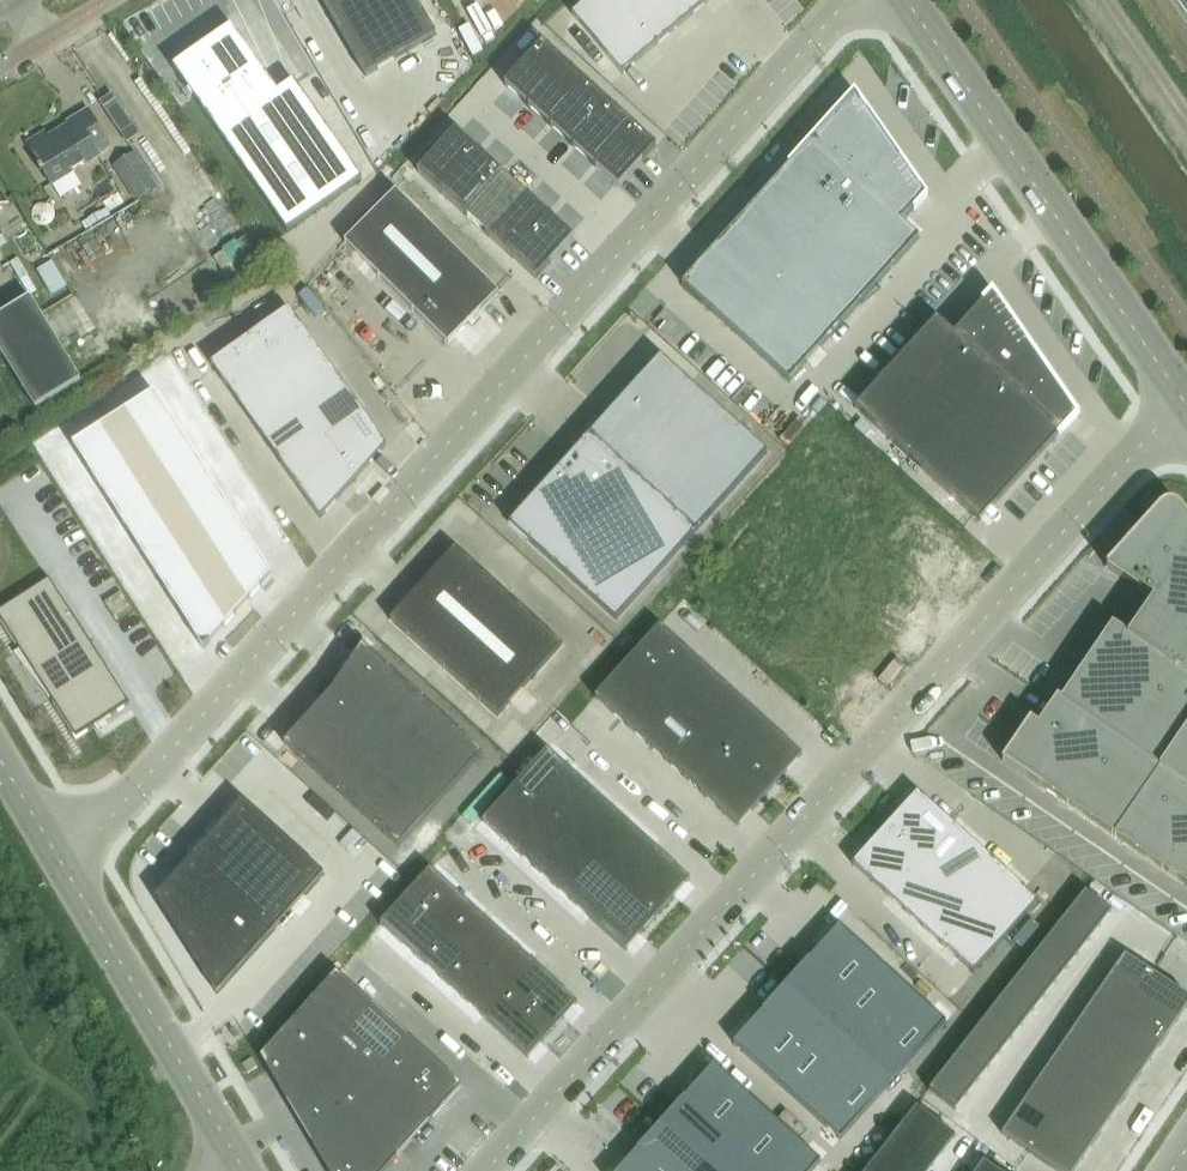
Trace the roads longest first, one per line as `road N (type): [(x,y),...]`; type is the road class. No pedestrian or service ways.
road 1 (unclassified): [(62,867),(859,0)]
road 2 (unclassified): [(1181,398),(490,1170)]
road 3 (tertiary): [(905,0),(1181,398)]
road 4 (unclassified): [(62,867),(241,1170)]
road 5 (unclassified): [(0,764),(62,867)]

